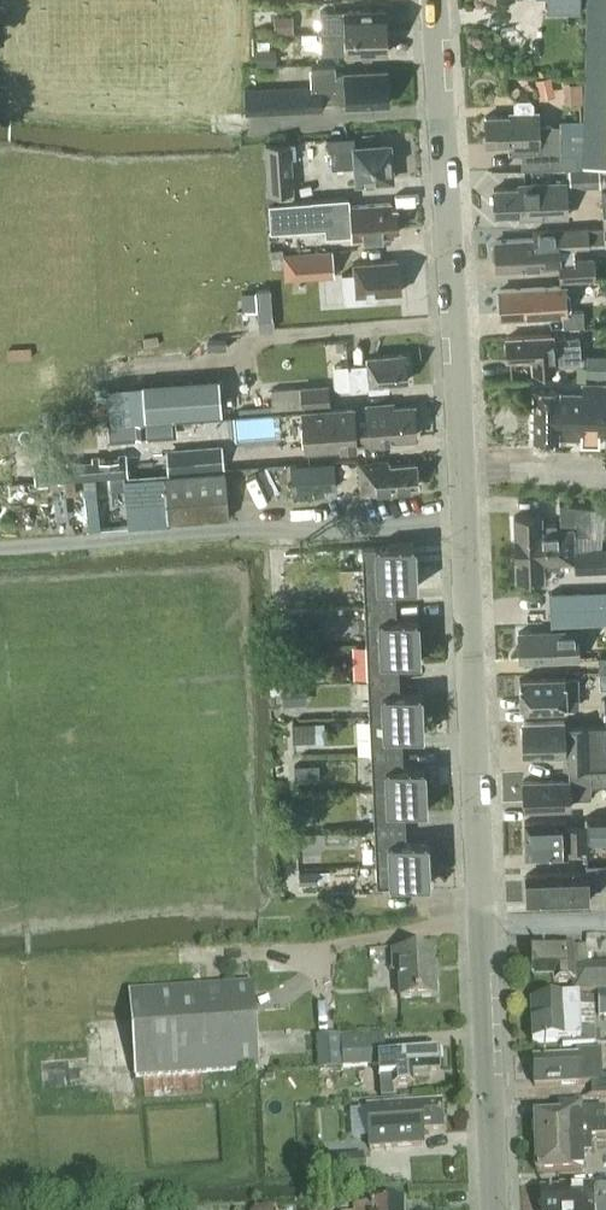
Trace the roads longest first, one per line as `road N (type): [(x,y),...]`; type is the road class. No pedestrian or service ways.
road 1 (tertiary): [(497,1209),(436,0)]

